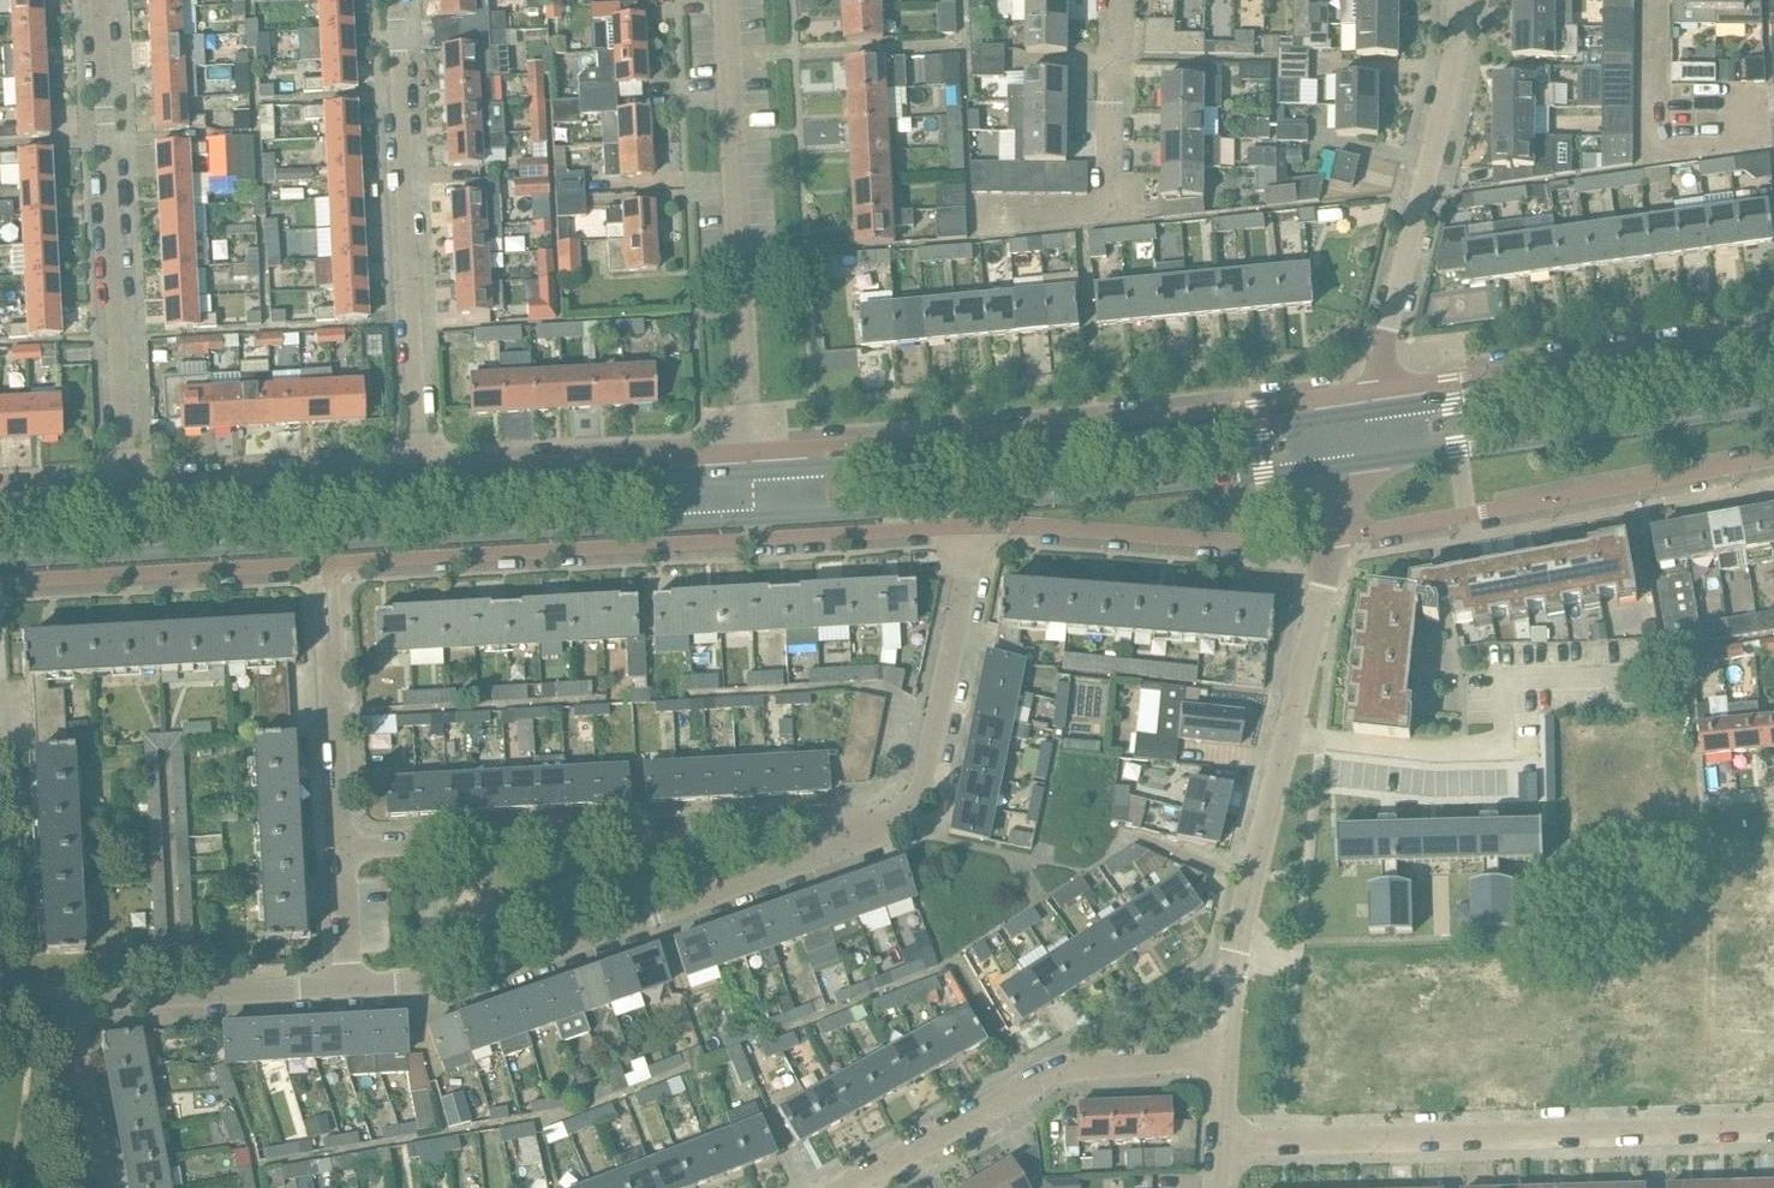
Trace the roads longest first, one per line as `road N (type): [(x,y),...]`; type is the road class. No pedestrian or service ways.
road 1 (residential): [(0,580),(978,525)]
road 2 (secondary): [(0,558),(755,519)]
road 3 (secondary): [(753,472),(0,514)]
road 4 (residential): [(1380,388),(1008,431),(752,450)]
road 5 (secondary): [(1376,411),(753,472)]
road 6 (secondary): [(755,519),(1040,499),(1367,462)]
road 7 (residential): [(1222,1137),(1773,1123)]
road 8 (residential): [(353,986),(451,973),(656,915),(869,829)]
road 9 (residential): [(1227,1056),(1241,940),(1337,538)]
road 10 (residential): [(346,845),(869,829)]
road 11 (residential): [(126,486),(105,0)]
road 12 (residential): [(423,469),(395,0)]
road 13 (residential): [(752,450),(728,0)]
road 14 (residential): [(1337,538),(1773,459)]
road 15 (residential): [(830,1187),(1075,1066),(1227,1056)]
road 16 (secondary): [(1367,462),(1773,405)]
road 17 (secondary): [(1773,351),(1376,411)]
road 18 (residential): [(1380,388),(1457,52),(1458,0)]
road 19 (residential): [(1773,335),(1380,388)]
road 20 (residential): [(978,525),(1270,544),(1337,538)]
road 21 (residential): [(869,829),(925,801),(933,779),(978,525)]
road 22 (residential): [(752,450),(423,469)]
road 23 (residential): [(423,469),(126,486)]
road 24 (residential): [(58,1000),(353,986)]
road 25 (residential): [(346,845),(334,601)]
road 26 (residential): [(1122,207),(1118,0)]
road 27 (residential): [(93,1187),(58,1000)]
road 28 (residential): [(353,986),(346,845)]
road 29 (residential): [(126,486),(0,493)]

